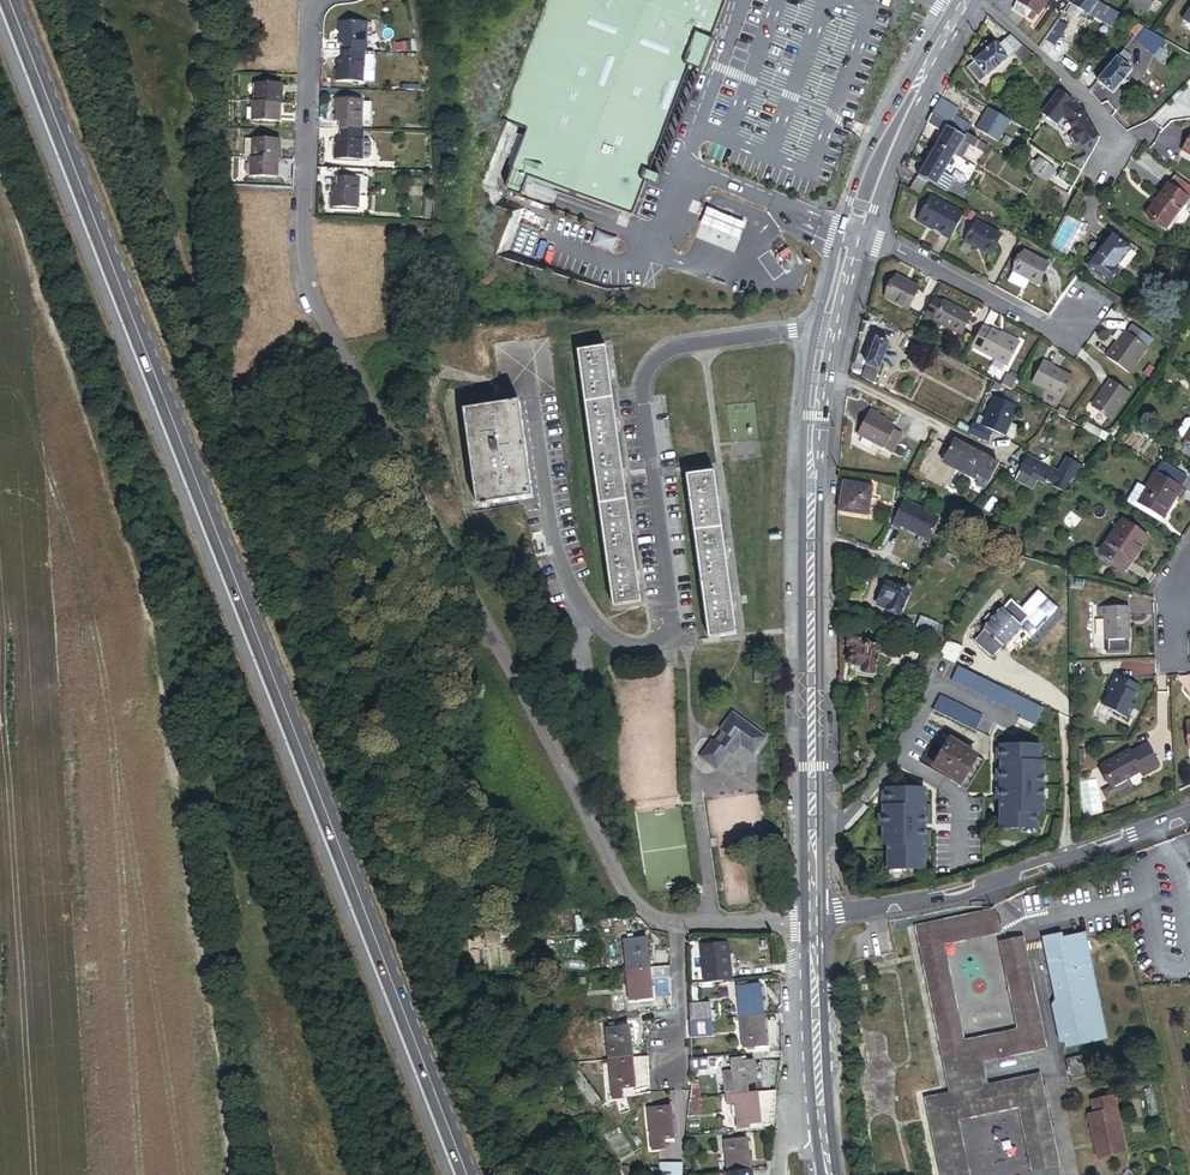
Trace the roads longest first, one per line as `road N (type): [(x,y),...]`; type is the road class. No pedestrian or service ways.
road 1 (secondary): [(468,1174),(77,158),(8,0)]
road 2 (residential): [(319,0),(301,244),(310,285),(622,880),(648,918),(681,927)]
road 3 (residential): [(827,334),(791,330),(704,343),(672,350),(648,369),(640,394),(676,631),(665,641),(628,646),(602,633),(572,594),(546,534),(522,349)]
road 4 (secondary): [(814,917),(810,526),(827,334)]
road 5 (residential): [(814,917),(967,891),(1189,814)]
road 6 (residential): [(1098,190),(1117,141),(1082,94),(977,0)]
road 7 (residential): [(853,230),(1045,326),(1076,320)]
road 8 (secondary): [(853,230),(887,140),(960,11)]
road 9 (secondary): [(822,1121),(814,917)]
road 10 (residential): [(681,927),(683,1082)]
road 11 (residential): [(681,927),(814,917)]

